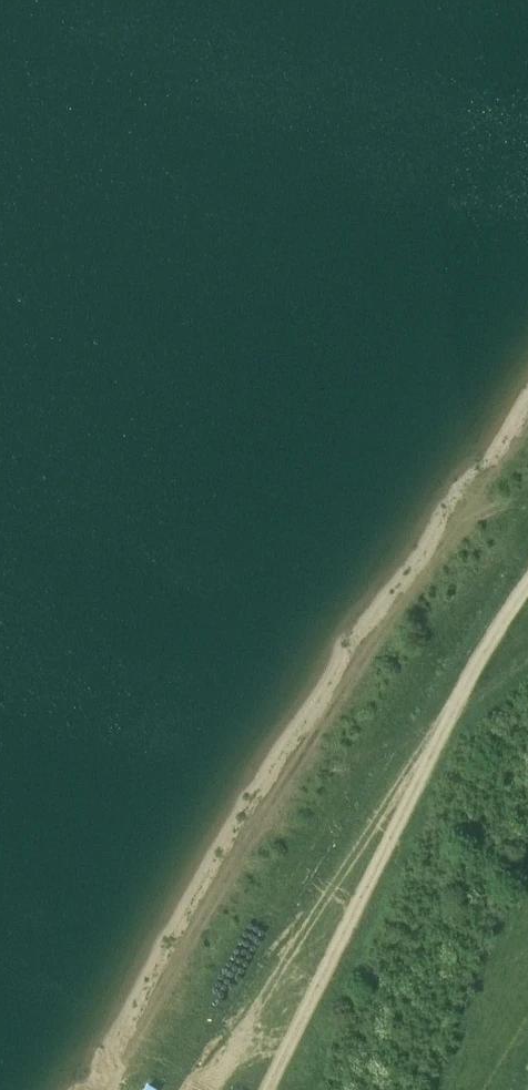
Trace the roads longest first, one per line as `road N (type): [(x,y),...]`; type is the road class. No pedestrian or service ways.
road 1 (track): [(527,434),(299,760),(102,1089)]

